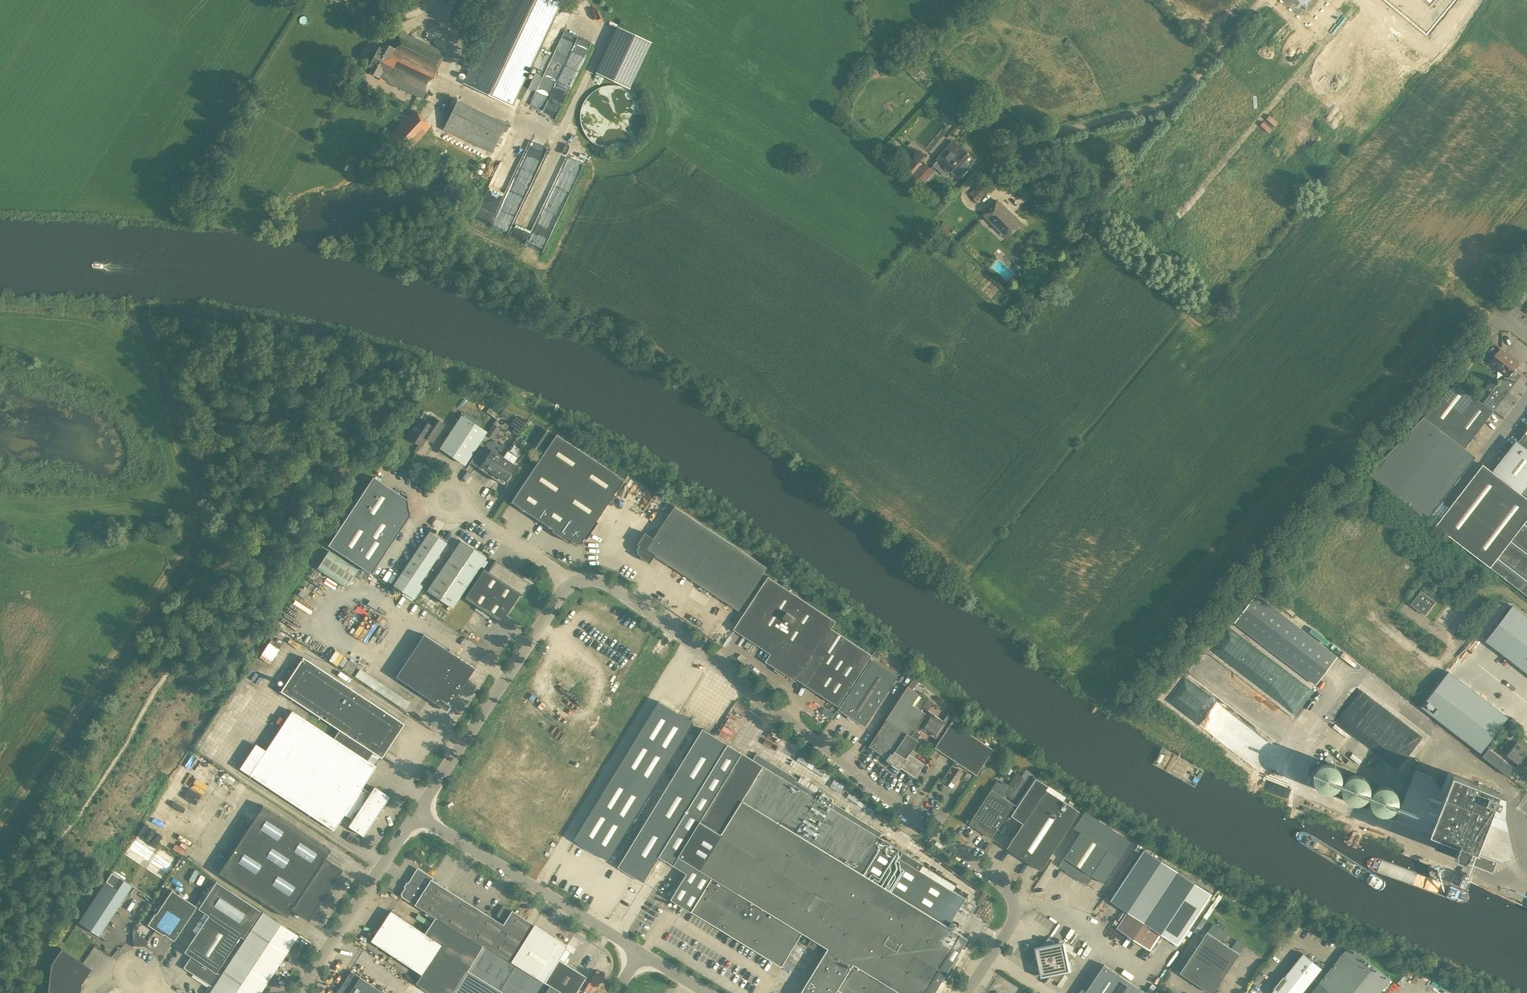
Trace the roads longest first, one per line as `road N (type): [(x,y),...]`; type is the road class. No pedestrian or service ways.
road 1 (unclassified): [(570,586),(606,584),(998,881),(1013,905),(1009,928),(968,992)]
road 2 (unclassified): [(1258,0),(1177,92),(1026,133)]
road 3 (unclassified): [(417,814),(570,586)]
road 4 (unclassified): [(640,956),(417,814)]
road 5 (unclassified): [(298,992),(417,814)]
road 6 (unclassified): [(570,586),(449,500)]

